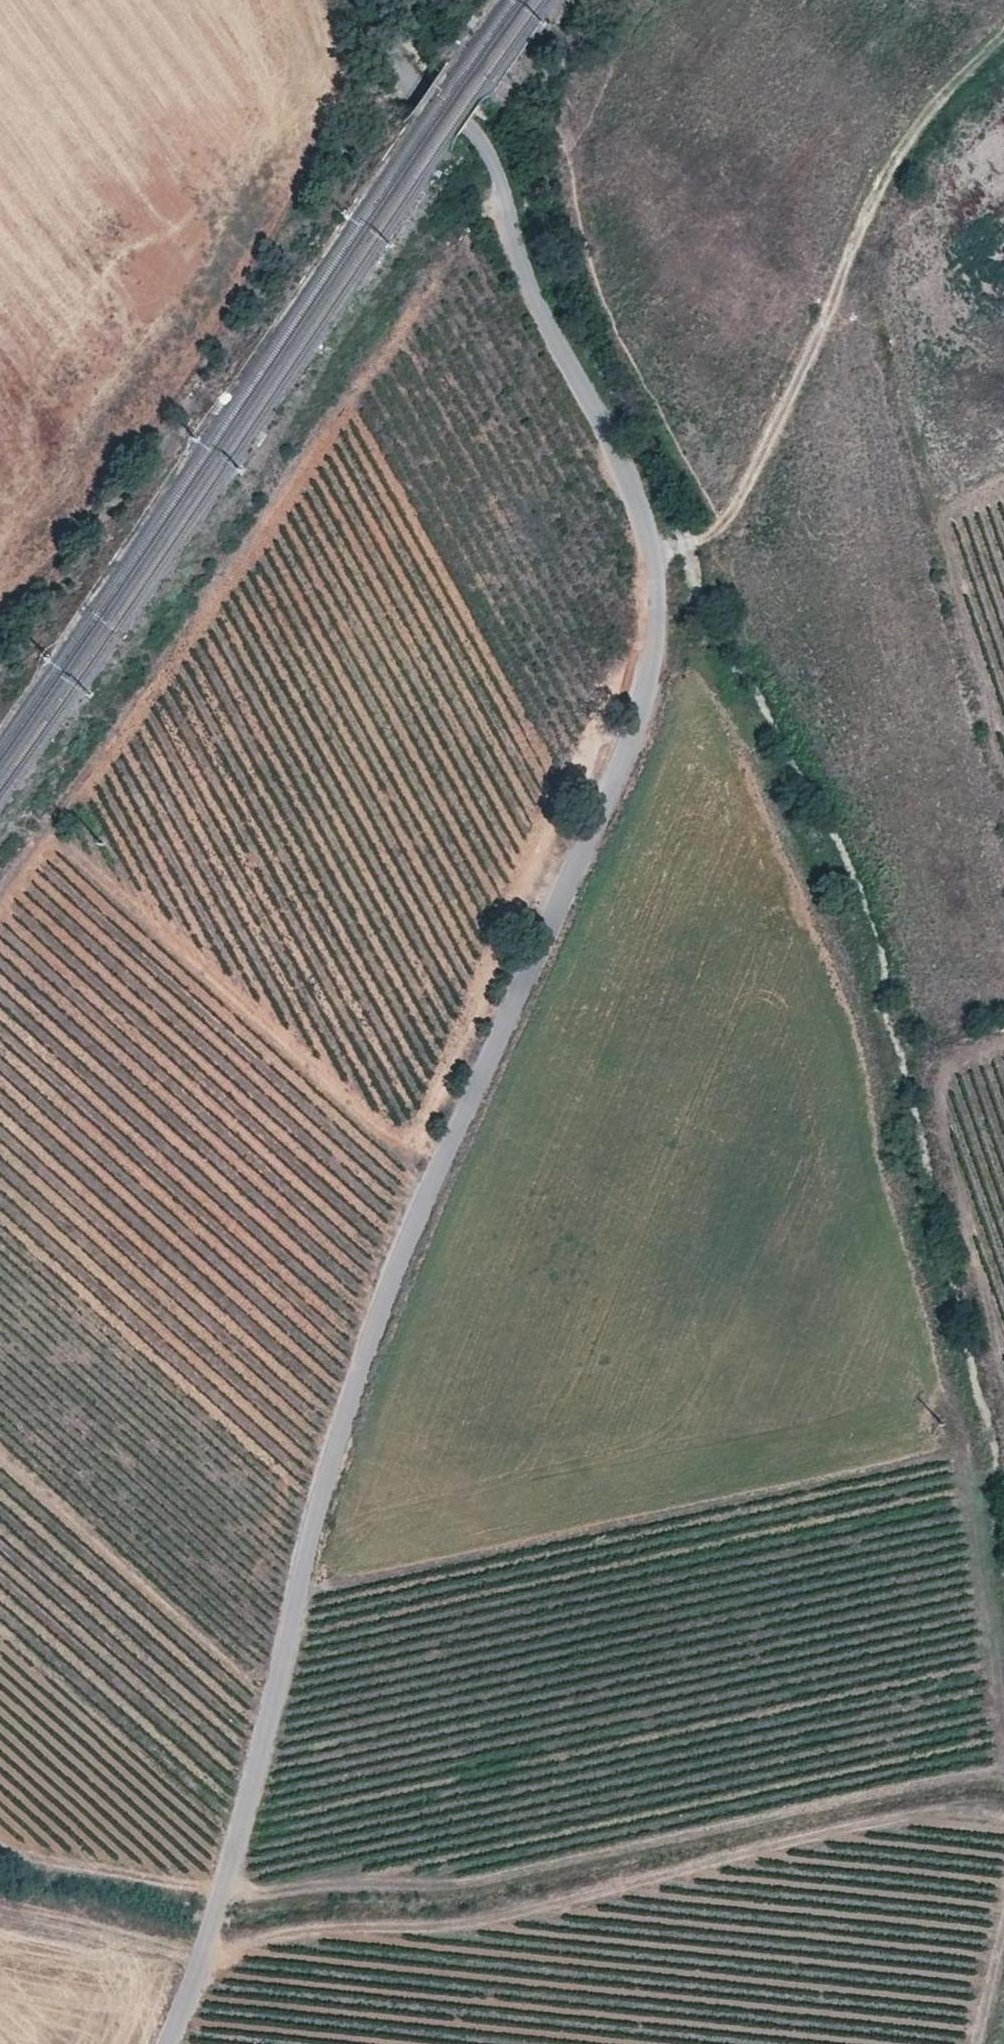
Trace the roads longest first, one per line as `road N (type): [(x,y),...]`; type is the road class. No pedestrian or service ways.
road 1 (unclassified): [(370,0),(404,65),(479,140),(500,175),(535,289),(652,525),(660,601),(649,665),(376,1321),(332,1452),(222,1899),(163,2043)]
road 2 (track): [(658,546),(717,518),(780,412),(898,157),(955,85),(1003,48)]

